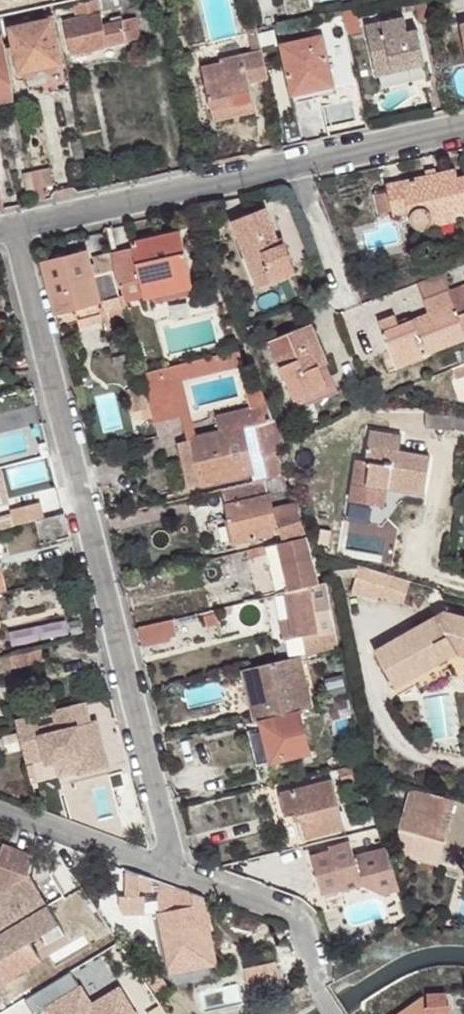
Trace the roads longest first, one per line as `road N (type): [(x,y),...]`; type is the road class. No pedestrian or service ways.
road 1 (residential): [(8,223),(170,869)]
road 2 (residential): [(463,123),(8,223)]
road 3 (residential): [(334,1013),(318,988),(309,933),(287,912),(170,869)]
road 4 (residential): [(170,869),(0,810)]

